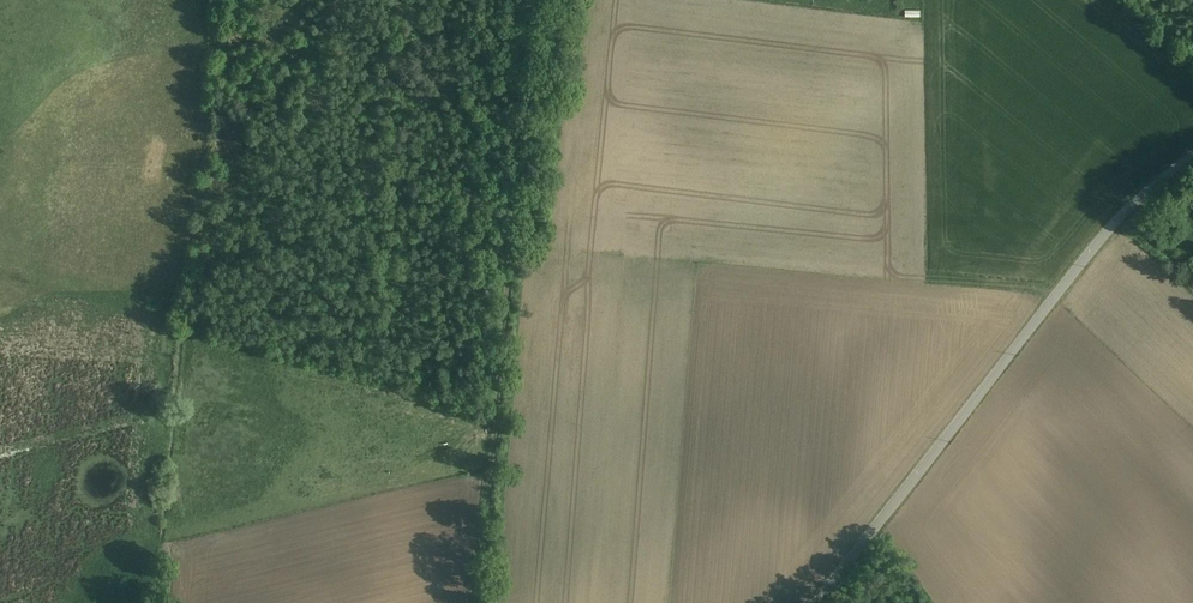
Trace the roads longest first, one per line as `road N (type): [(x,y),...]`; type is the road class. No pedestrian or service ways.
road 1 (track): [(493,602),(553,0)]
road 2 (unclassified): [(819,602),(1146,188),(1192,156)]

